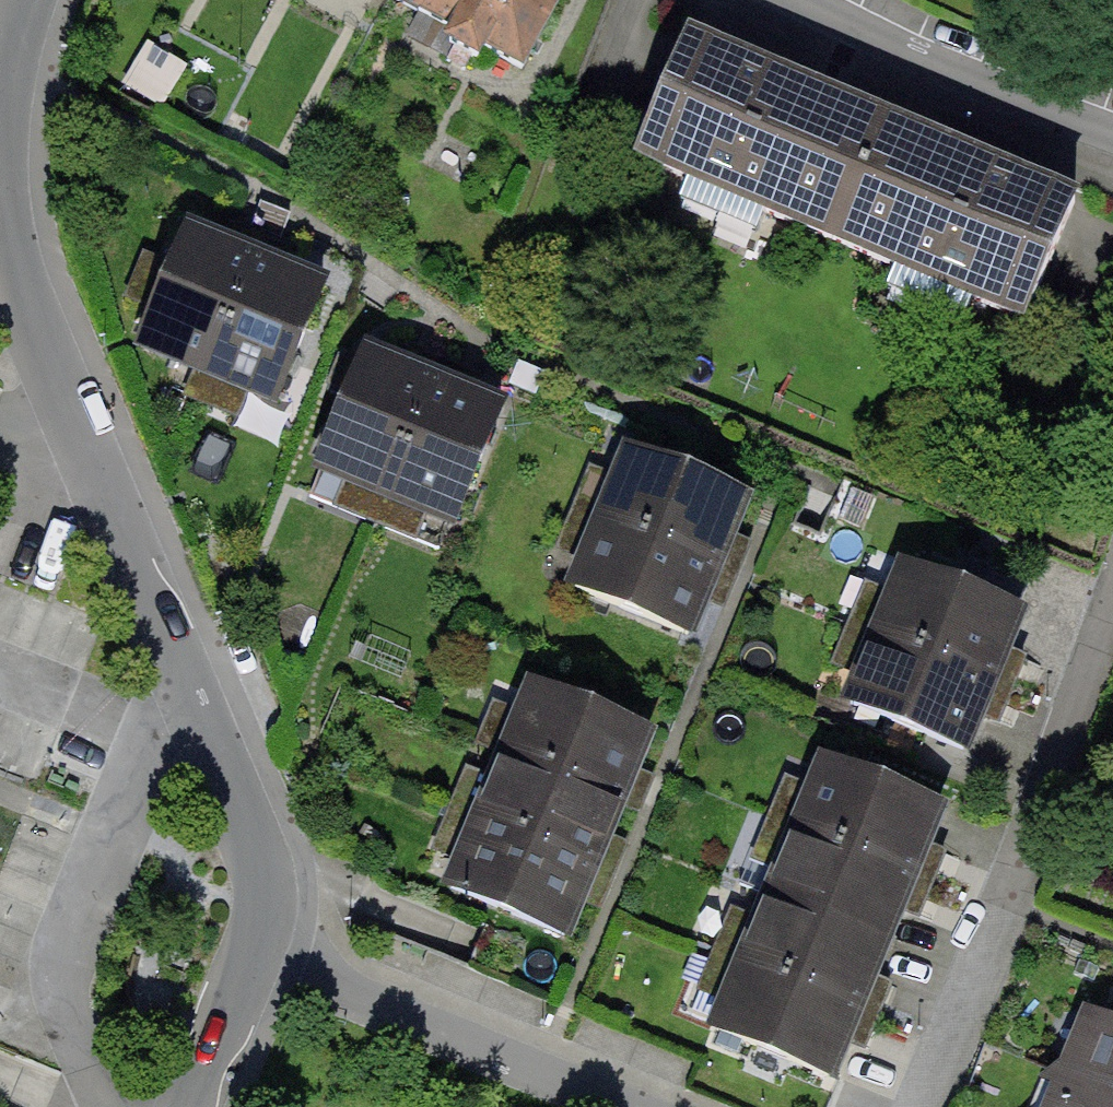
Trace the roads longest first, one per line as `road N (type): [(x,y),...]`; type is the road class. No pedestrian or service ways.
road 1 (residential): [(0,150),(26,303),(264,870),(268,912),(255,956)]
road 2 (residential): [(927,1106),(1112,599)]
road 3 (residential): [(635,1106),(255,956)]
road 4 (residential): [(1112,119),(835,0)]
road 5 (residential): [(255,956),(190,1106)]

